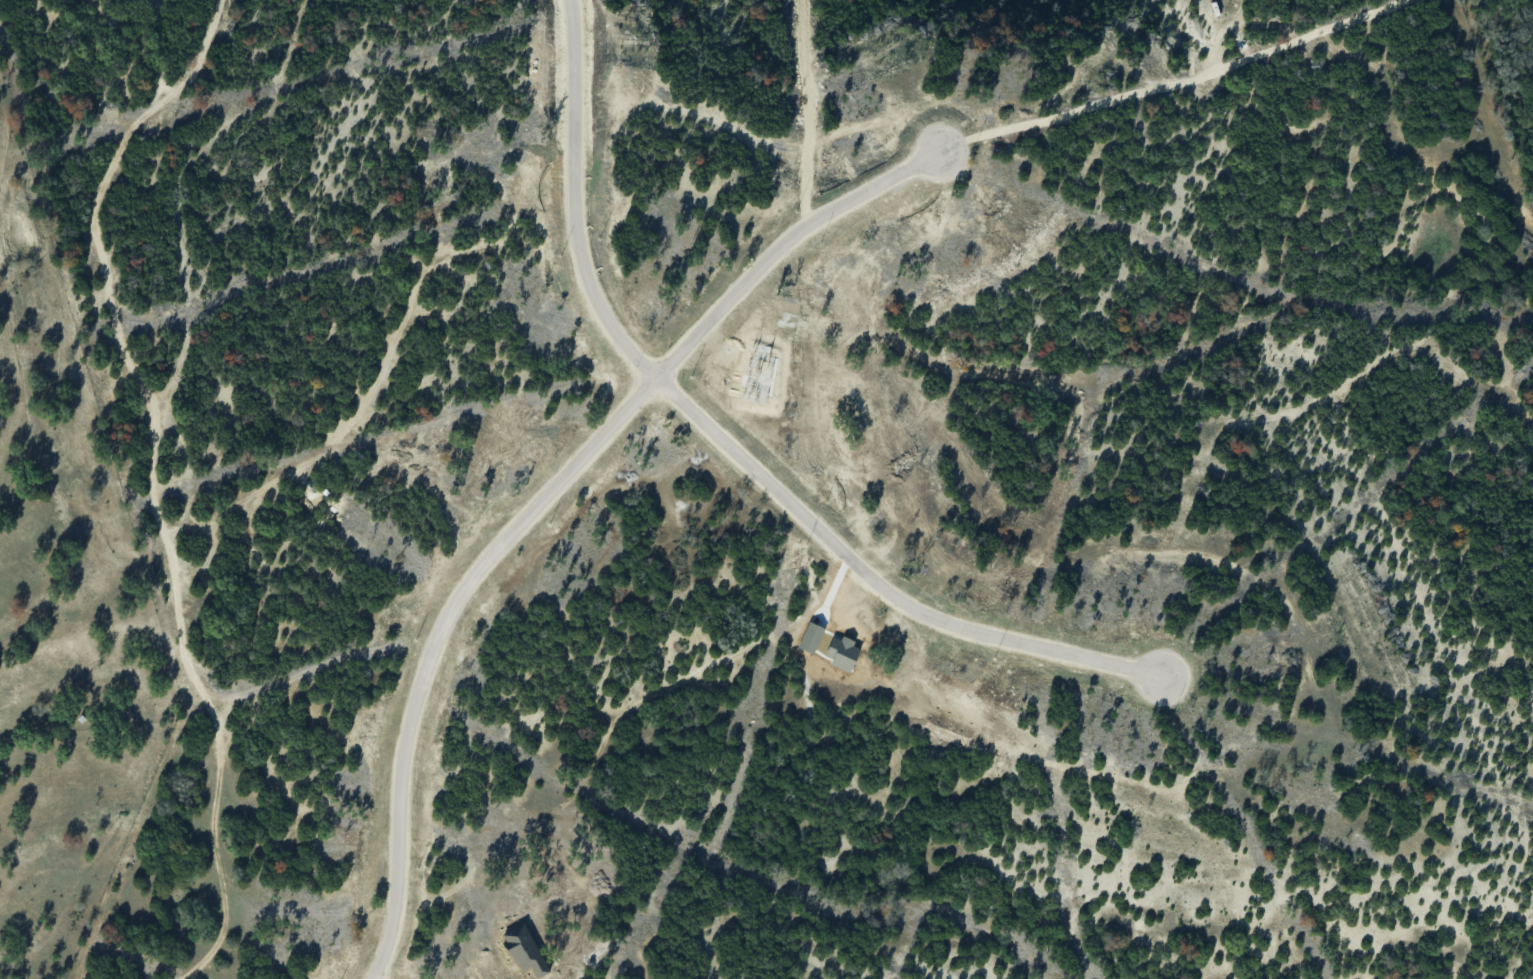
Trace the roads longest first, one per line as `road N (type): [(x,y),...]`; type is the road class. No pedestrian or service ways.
road 1 (residential): [(941,152),(768,255),(442,623),(408,735),(401,876),(388,946),(371,978)]
road 2 (residential): [(1165,682),(933,619),(897,601),(606,330),(576,250),(567,0)]

